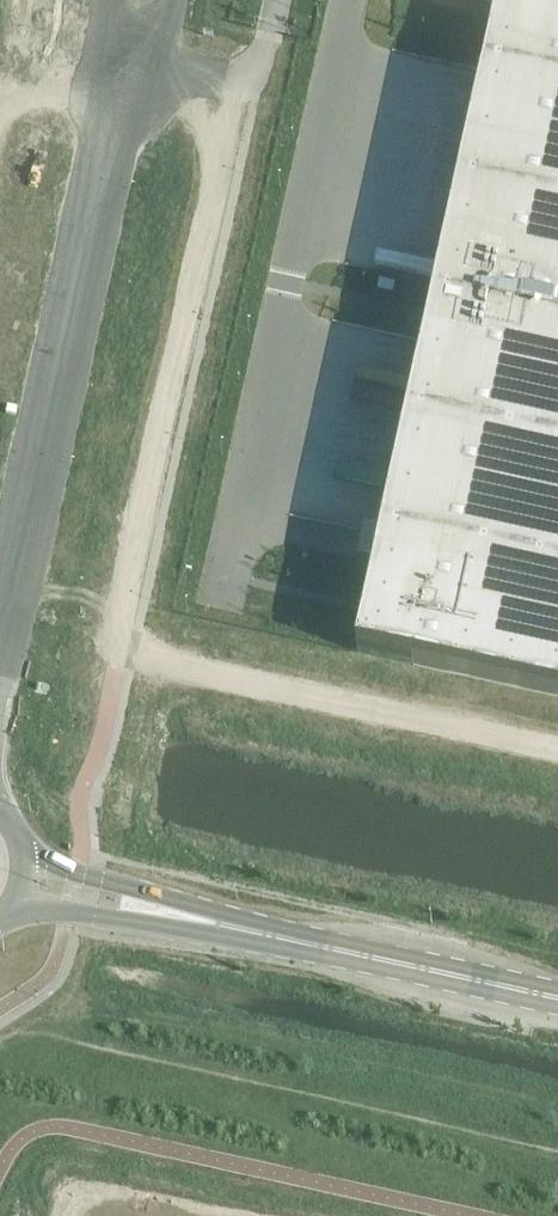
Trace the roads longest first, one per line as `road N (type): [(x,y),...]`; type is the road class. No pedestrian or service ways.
road 1 (unclassified): [(125,67),(235,90),(124,633),(160,662),(557,750)]
road 2 (unclassified): [(0,634),(125,67)]
road 3 (primary): [(557,997),(219,923)]
road 4 (primary): [(0,916),(54,908),(189,932),(219,923)]
road 5 (primary): [(219,923),(198,905),(48,863),(21,842)]
road 6 (unclassified): [(125,67),(18,44),(0,122)]

